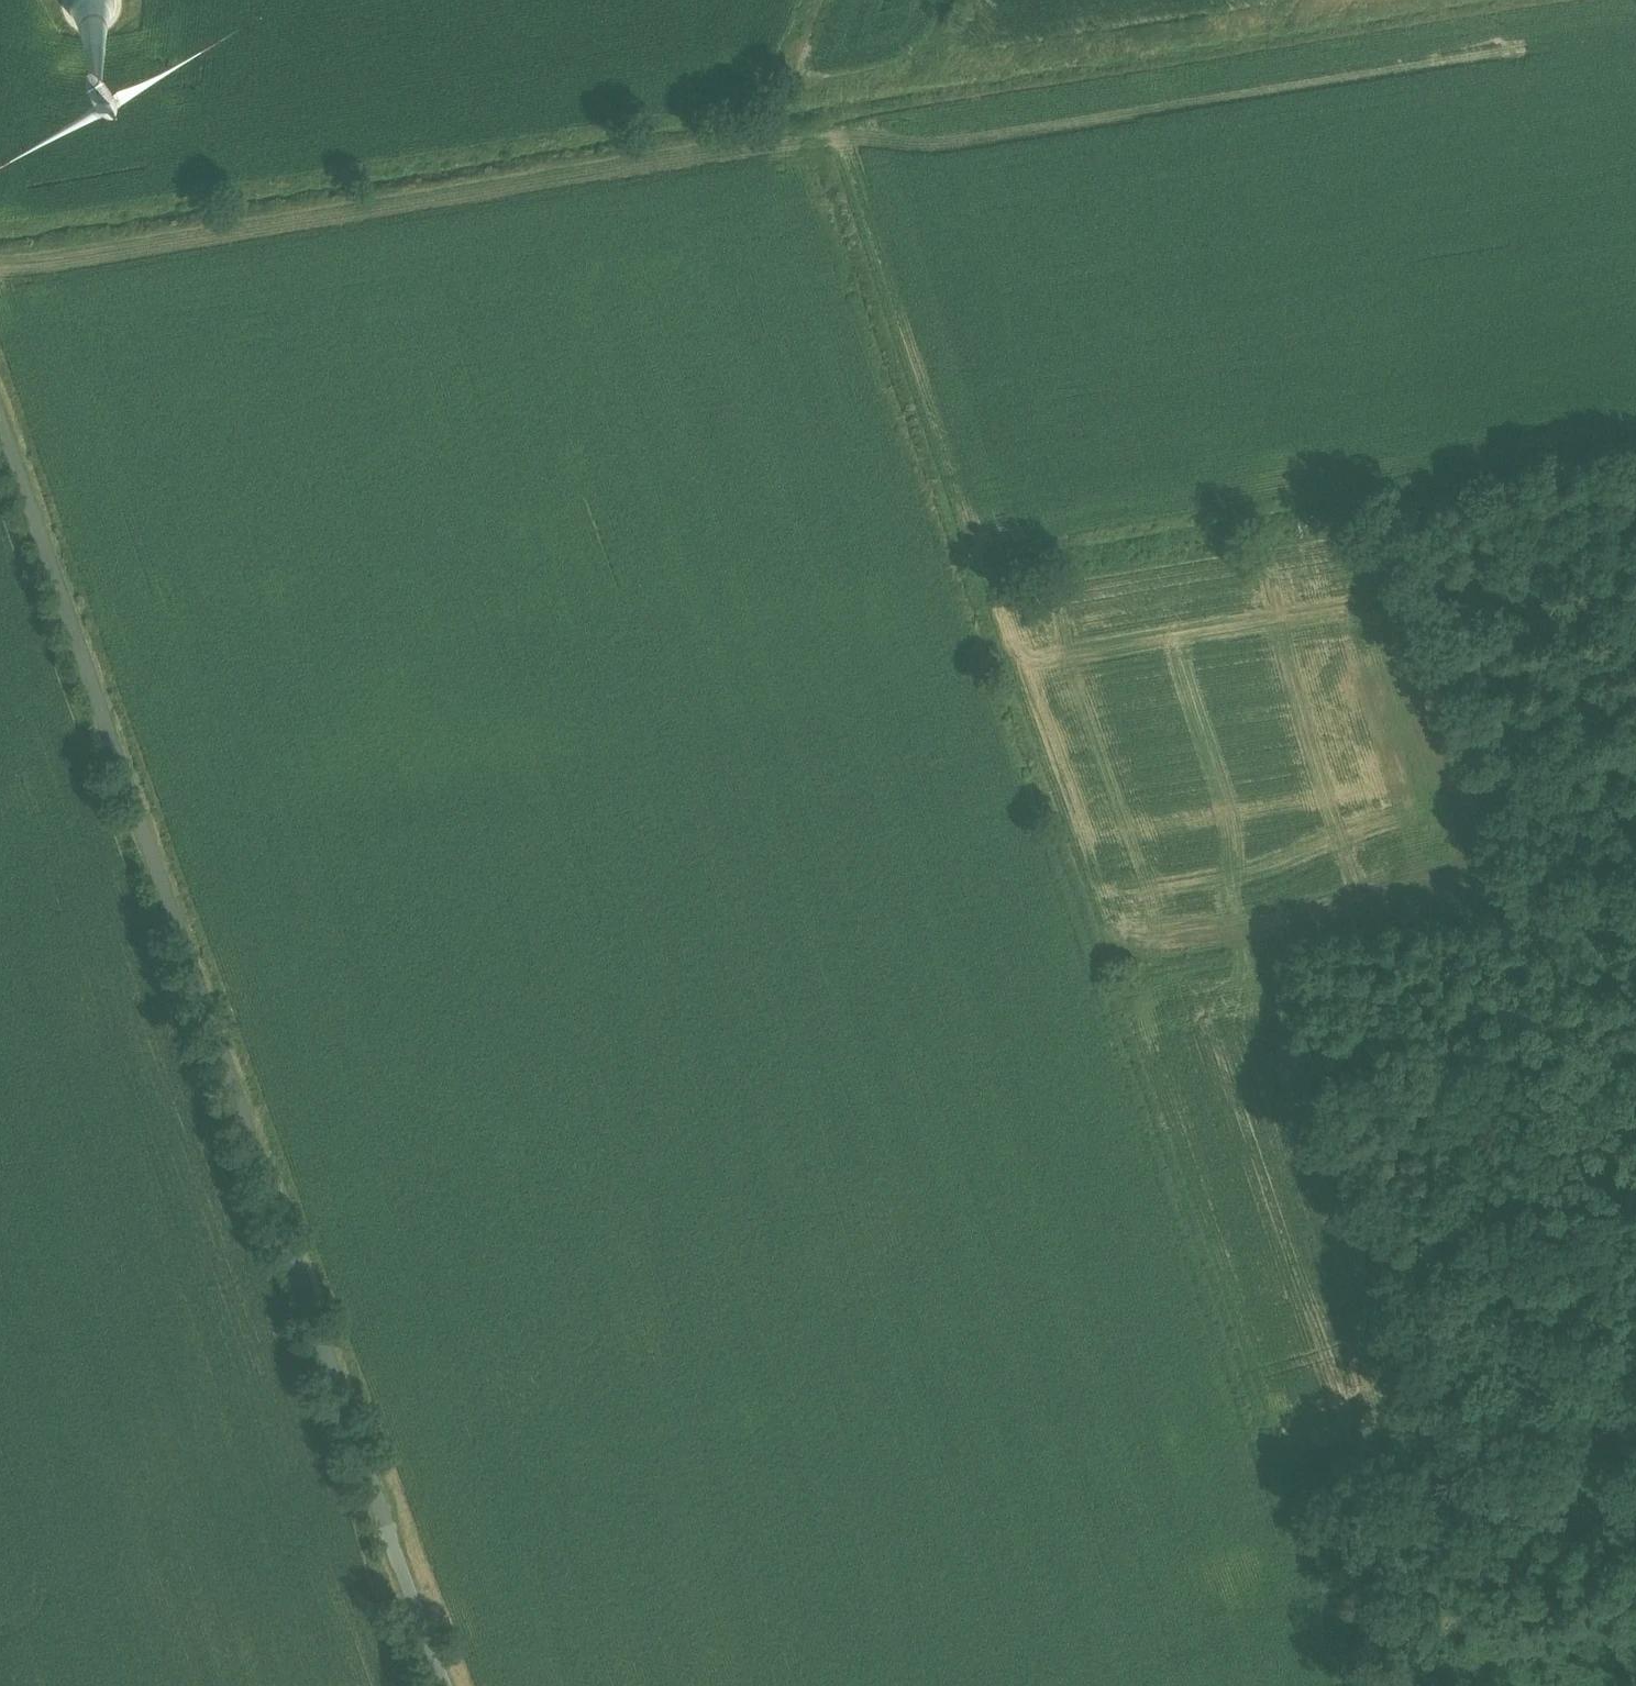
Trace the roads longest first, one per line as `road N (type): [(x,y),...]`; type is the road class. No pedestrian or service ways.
road 1 (unclassified): [(0,427),(429,1685)]

